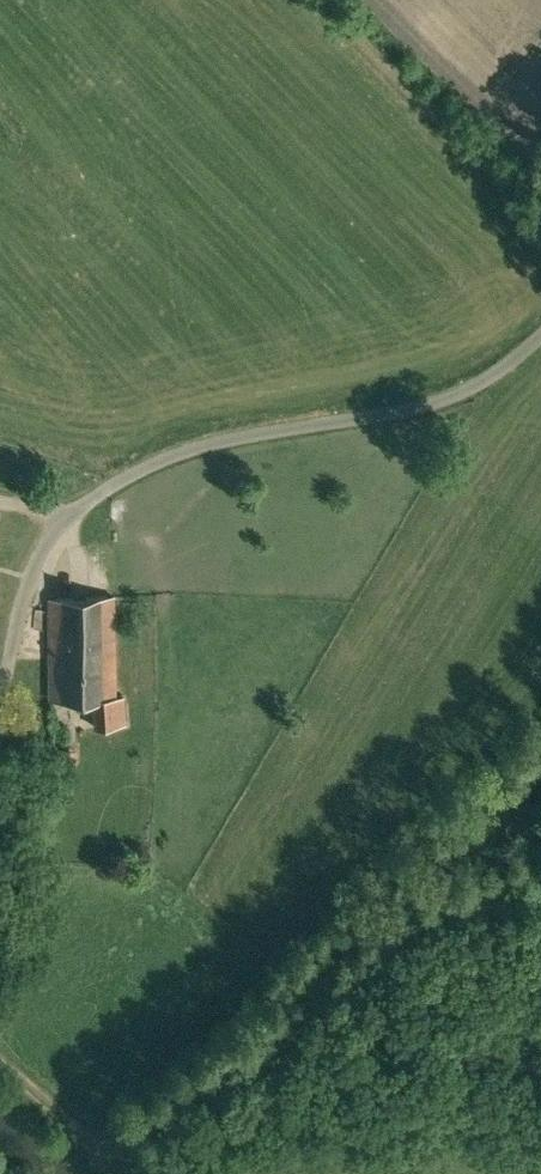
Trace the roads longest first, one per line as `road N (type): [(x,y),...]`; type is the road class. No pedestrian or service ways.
road 1 (unclassified): [(0,717),(34,574),(52,539),(101,492),(197,449),(450,399),(540,339)]
road 2 (track): [(540,947),(125,1173)]
road 3 (track): [(540,206),(326,0)]
road 4 (track): [(120,1173),(0,1076)]

